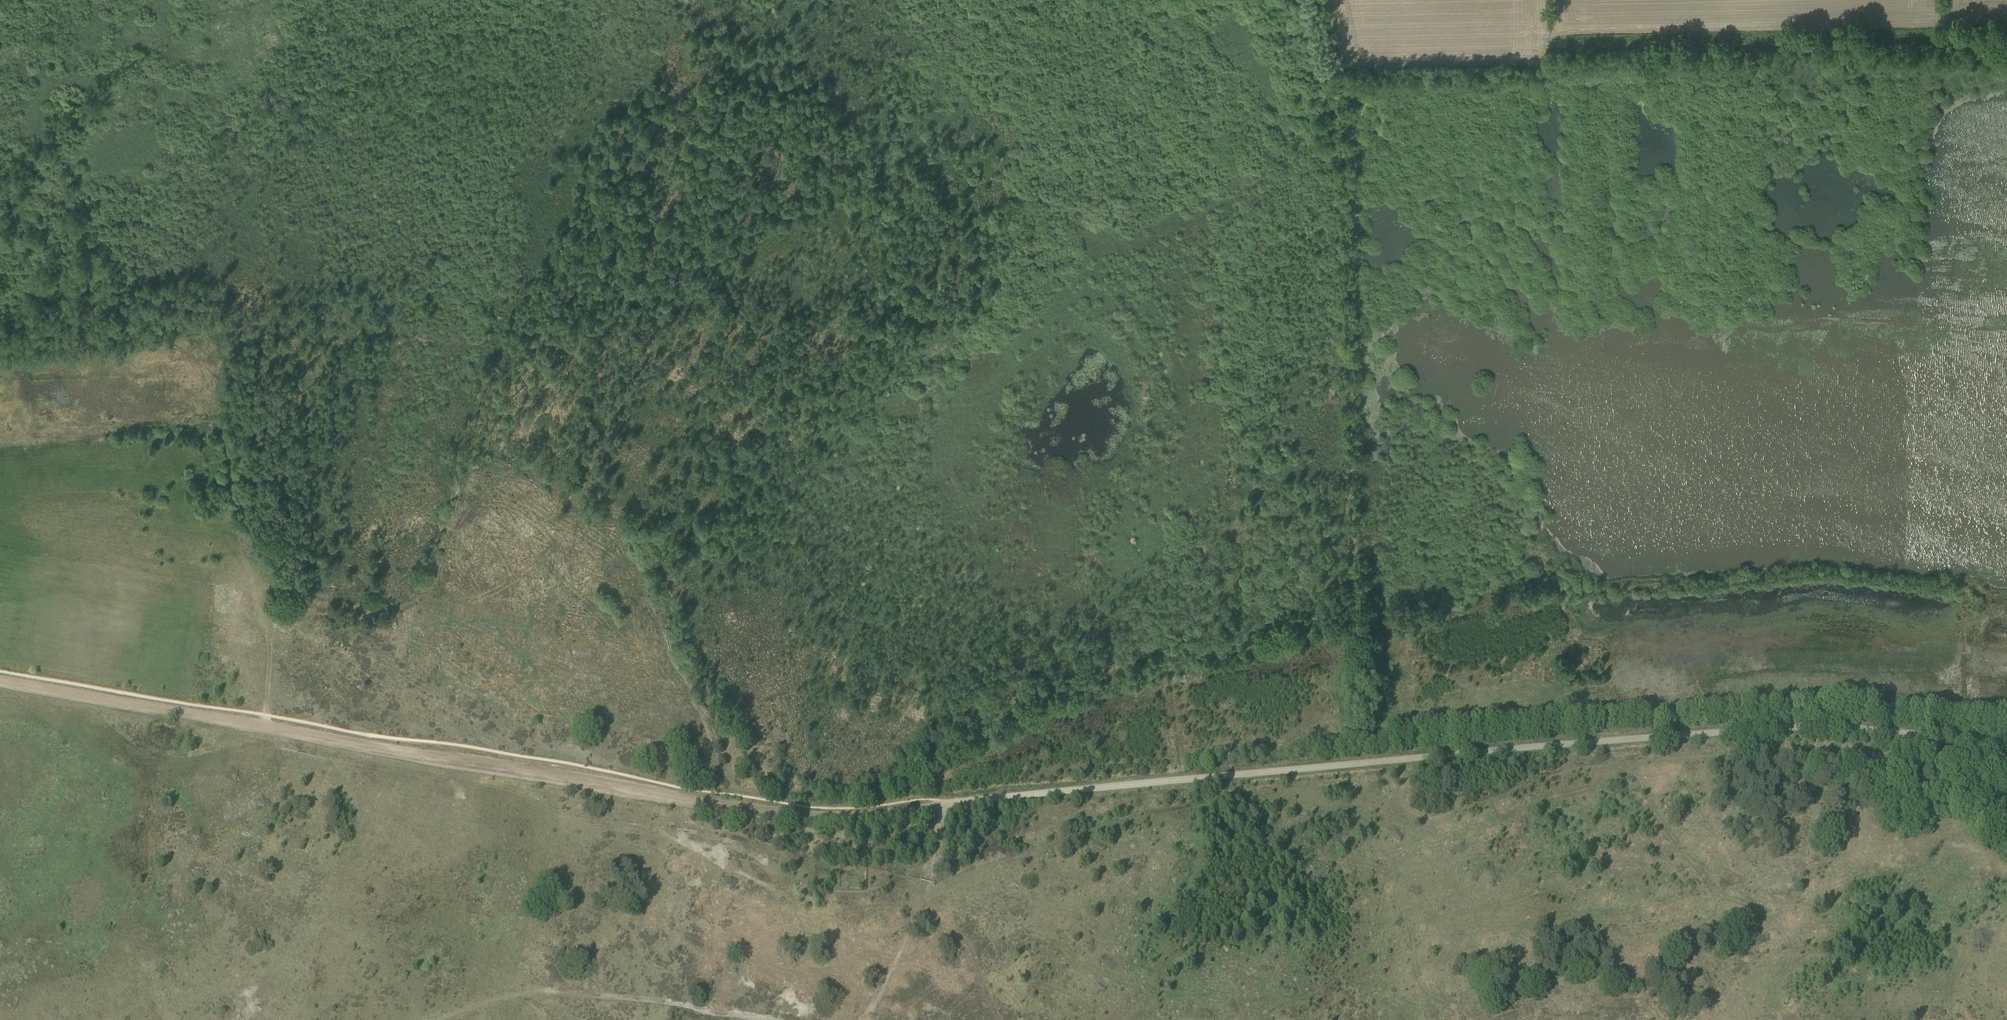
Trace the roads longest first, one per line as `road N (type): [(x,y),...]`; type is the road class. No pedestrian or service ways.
road 1 (unclassified): [(2006,739),(1805,724),(939,803)]

